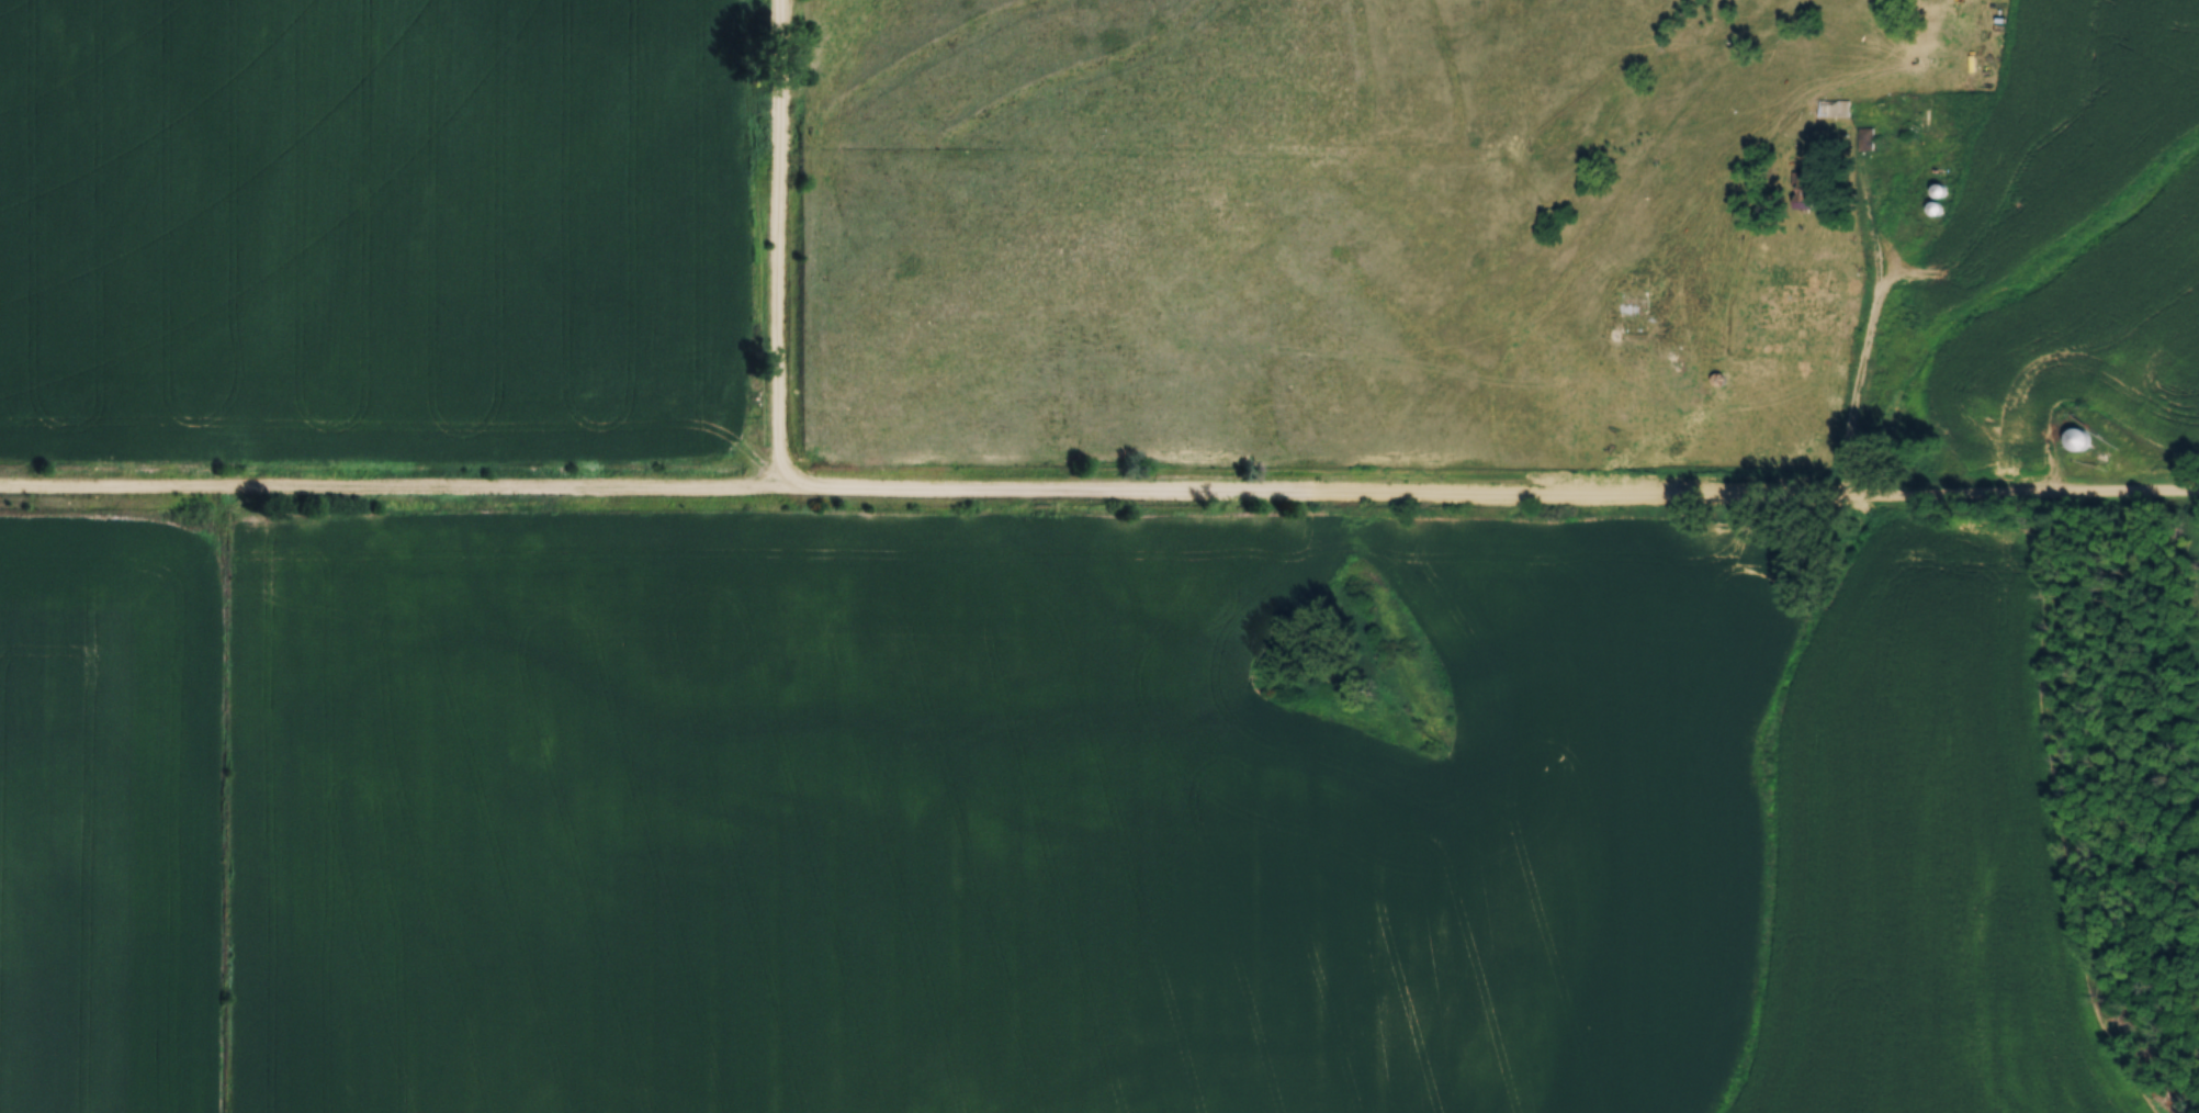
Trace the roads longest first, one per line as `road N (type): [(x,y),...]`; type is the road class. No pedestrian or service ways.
road 1 (residential): [(2198,499),(0,493)]
road 2 (residential): [(779,492),(778,0)]

